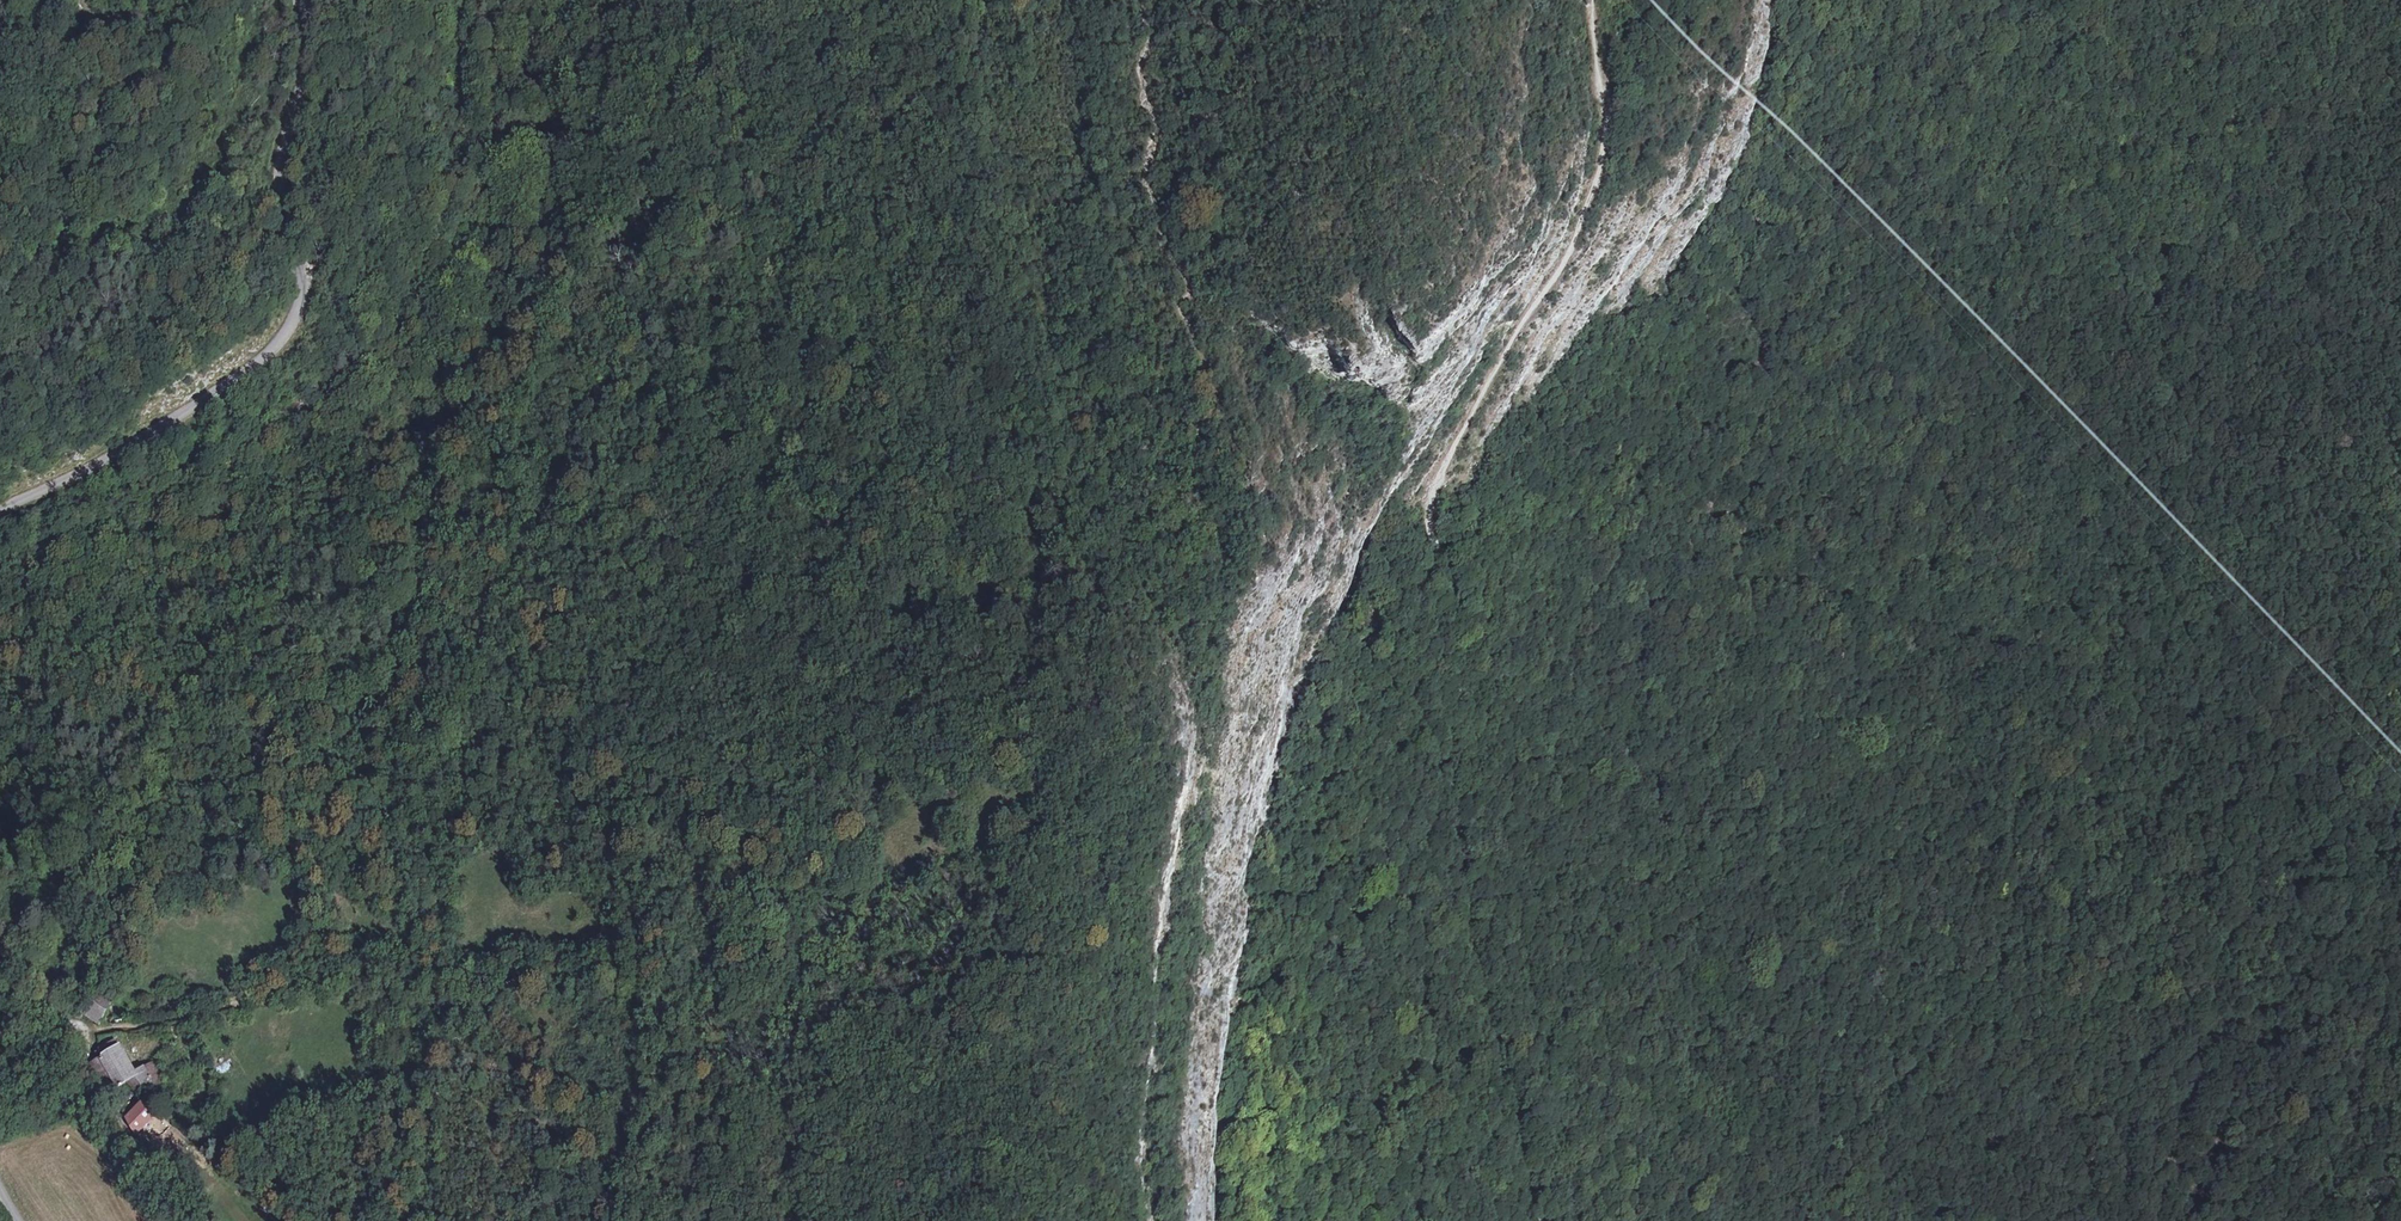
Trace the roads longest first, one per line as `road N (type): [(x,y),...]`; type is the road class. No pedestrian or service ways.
road 1 (track): [(1593,0),(1604,128),(1596,172),(1563,259),(1497,371),(1436,513),(1460,625),(1455,778),(1469,948),(1539,1220)]
road 2 (unclassified): [(301,0),(302,93),(280,170),(311,304),(301,330),(241,376),(0,510)]

